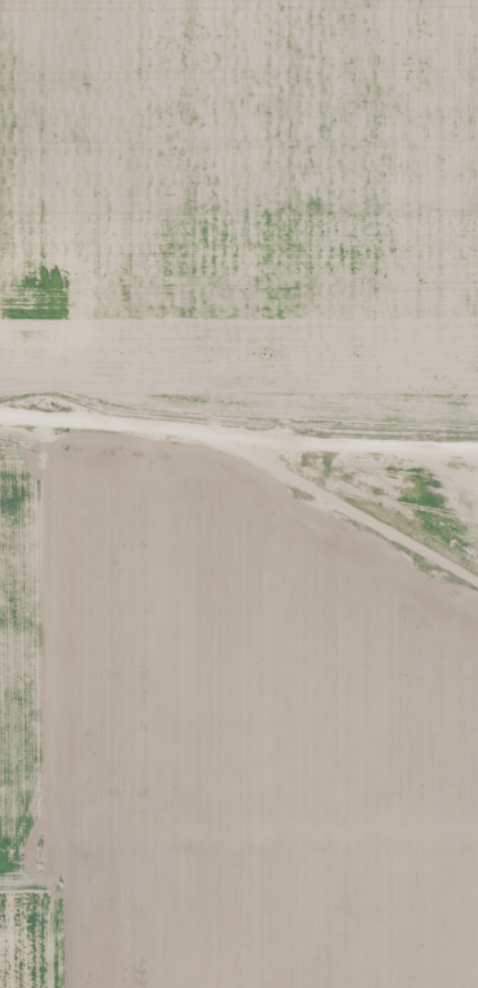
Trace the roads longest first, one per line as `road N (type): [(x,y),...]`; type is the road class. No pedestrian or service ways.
road 1 (residential): [(477,431),(0,413)]

